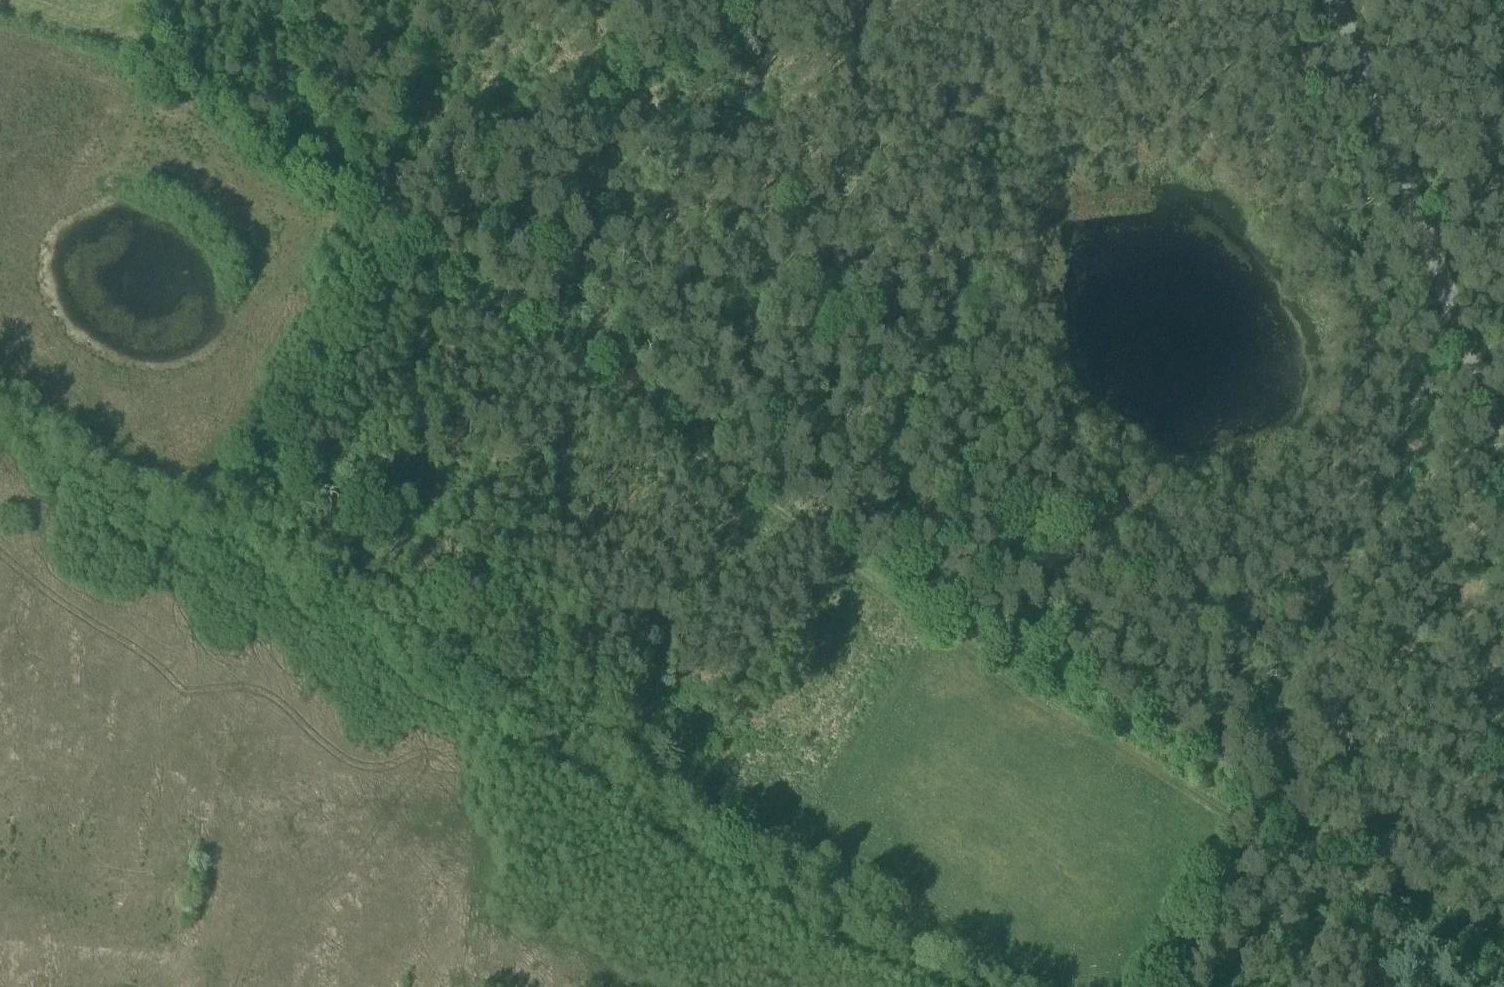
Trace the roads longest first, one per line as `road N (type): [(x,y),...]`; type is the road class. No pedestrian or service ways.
road 1 (track): [(355,219),(1503,986)]
road 2 (unclassified): [(1503,460),(1343,24),(1327,0)]

